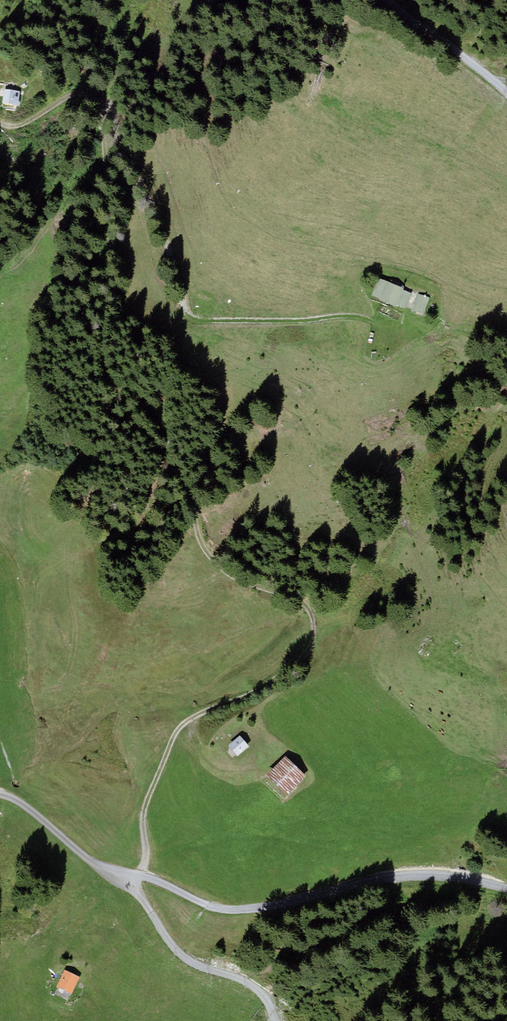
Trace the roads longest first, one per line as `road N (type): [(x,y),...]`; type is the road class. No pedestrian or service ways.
road 1 (track): [(0,121),(18,126),(73,94),(95,100),(110,232),(103,360),(228,571),(308,606),(314,625),(309,649),(251,695),(207,708),(179,728),(143,812),(147,856),(139,873)]
road 2 (track): [(97,105),(115,113),(121,152),(159,224),(189,316),(373,322)]
road 3 (track): [(139,873),(136,888),(181,952),(248,981),(277,1020)]
road 4 (unclassified): [(0,793),(104,868),(139,873)]

